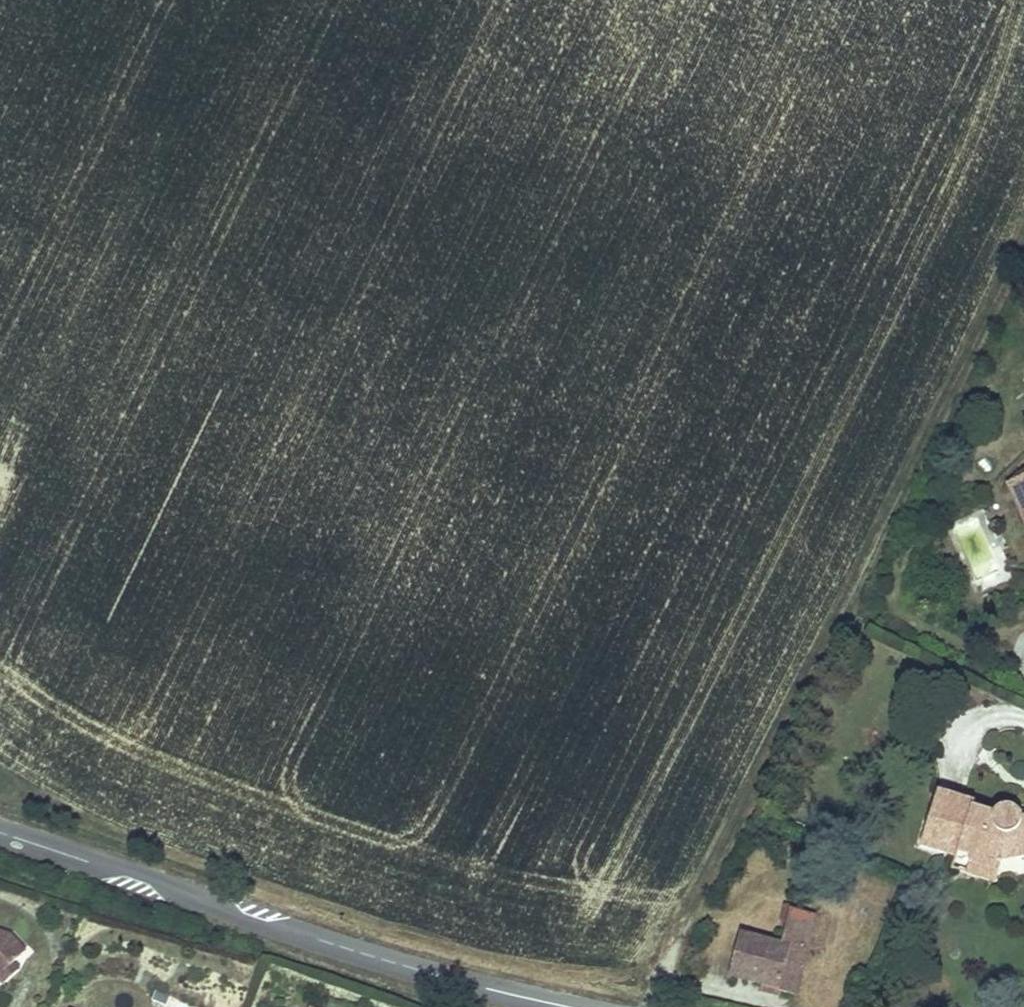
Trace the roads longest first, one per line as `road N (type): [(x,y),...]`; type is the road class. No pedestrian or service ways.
road 1 (track): [(1023,214),(865,563),(644,1006)]
road 2 (tertiary): [(0,834),(396,965),(568,1006)]

